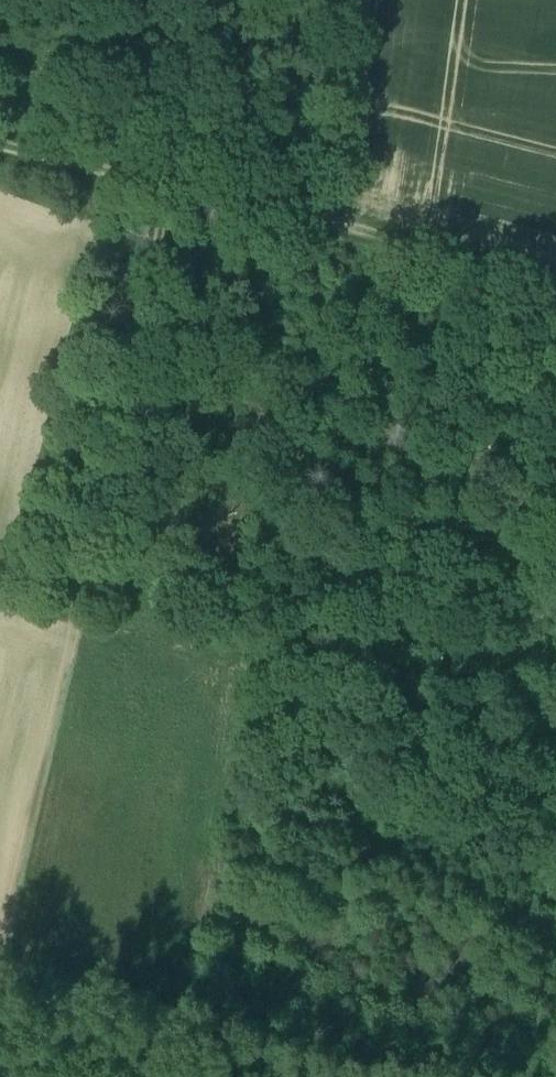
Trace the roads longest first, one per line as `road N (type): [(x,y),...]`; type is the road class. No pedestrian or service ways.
road 1 (track): [(555,382),(474,780),(489,829),(555,885)]
road 2 (track): [(189,200),(137,311),(117,449),(73,610)]
road 3 (track): [(0,149),(339,235)]
road 4 (track): [(339,235),(368,0)]
road 5 (track): [(555,288),(339,235)]

